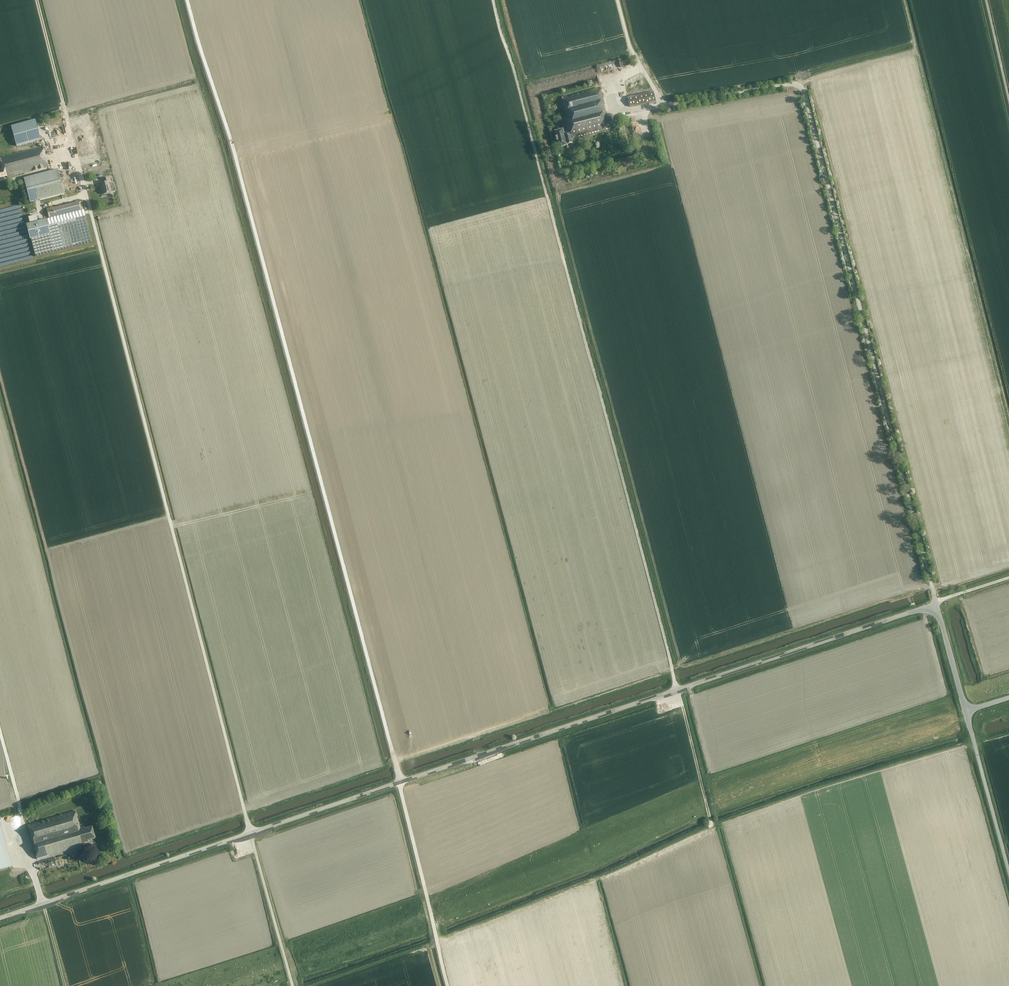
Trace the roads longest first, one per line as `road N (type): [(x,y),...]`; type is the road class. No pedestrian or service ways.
road 1 (track): [(279,0),(482,756)]
road 2 (track): [(932,589),(803,86),(670,103),(634,54),(620,0)]
road 3 (unclassified): [(250,833),(933,609)]
road 4 (unclassified): [(87,191),(250,833)]
road 5 (unclassified): [(0,918),(250,833)]
road 6 (unclassified): [(1008,872),(966,711)]

